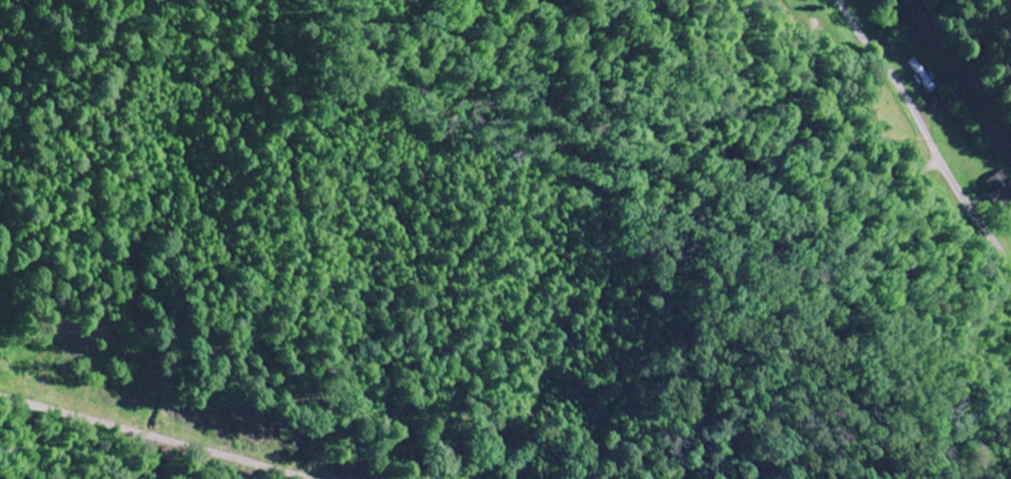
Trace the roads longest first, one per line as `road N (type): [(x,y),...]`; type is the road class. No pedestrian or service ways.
road 1 (residential): [(1010,251),(864,0)]

